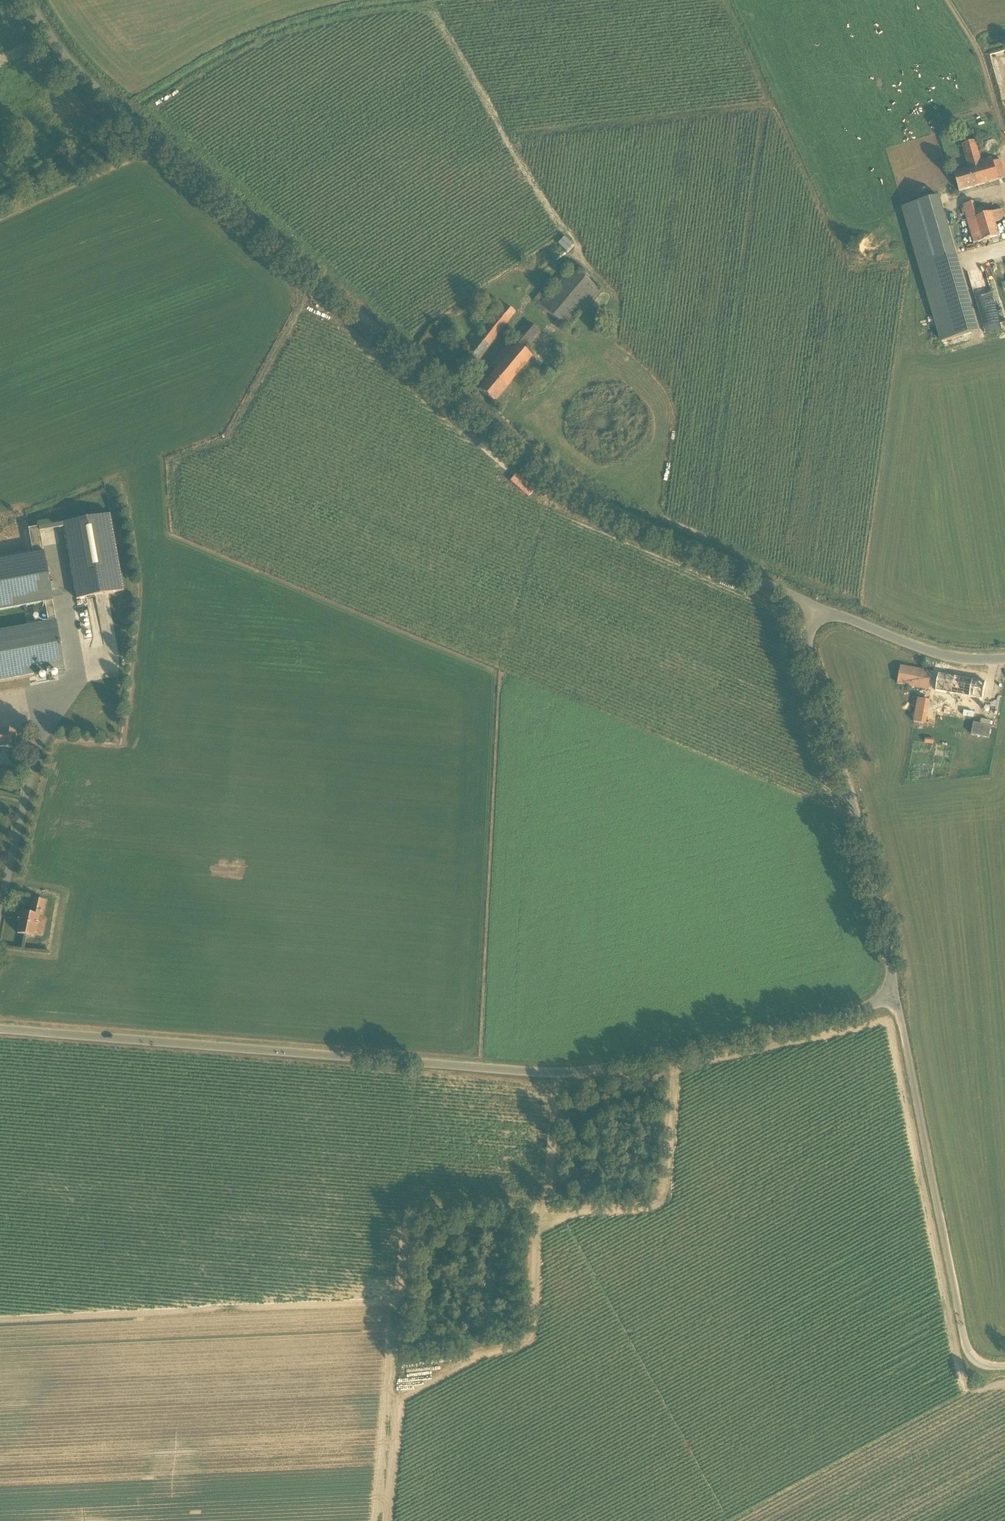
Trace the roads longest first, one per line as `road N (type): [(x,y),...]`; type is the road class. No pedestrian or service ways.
road 1 (unclassified): [(817,610),(621,518),(496,430),(110,87),(40,0)]
road 2 (unclassified): [(0,1029),(603,1067),(902,1003)]
road 3 (unclassified): [(902,1003),(808,648),(817,610)]
road 4 (unclassified): [(1004,1366),(986,1367),(969,1346),(902,1003)]
road 5 (unclassified): [(1004,659),(941,656),(817,610)]
road 6 (unclassified): [(0,949),(34,792)]

